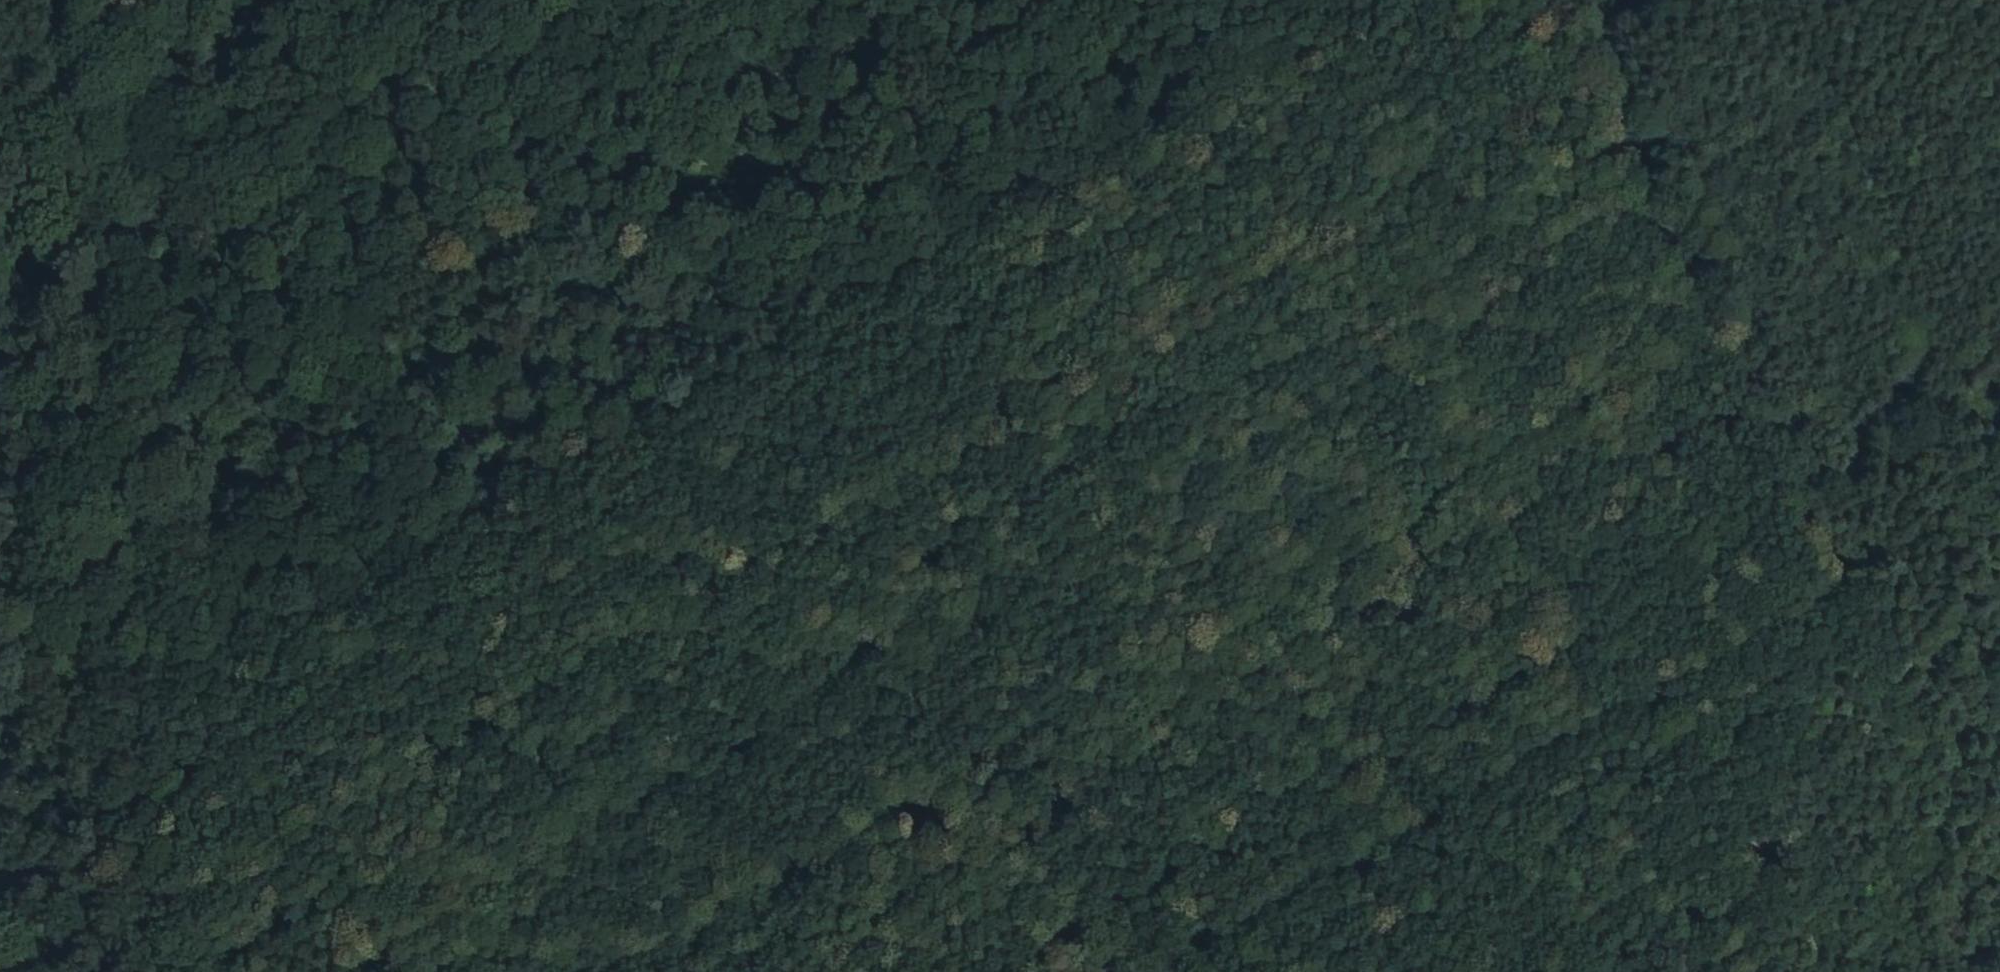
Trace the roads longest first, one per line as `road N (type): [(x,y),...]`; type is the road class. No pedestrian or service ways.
road 1 (track): [(83,971),(0,766)]

